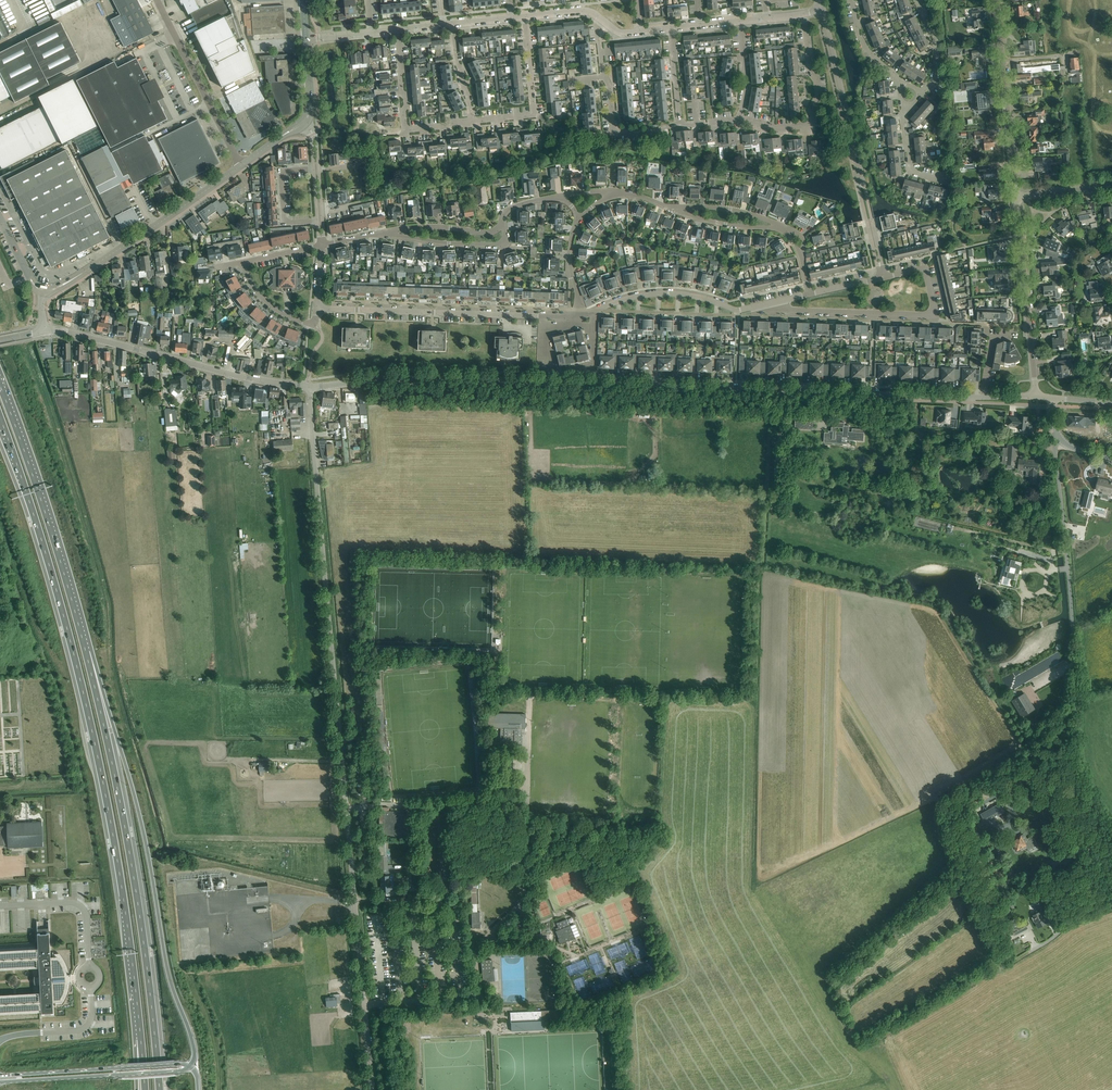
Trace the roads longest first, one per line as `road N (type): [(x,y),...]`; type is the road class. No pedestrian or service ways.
road 1 (unclassified): [(372,1089),(309,387)]
road 2 (trunk): [(0,419),(86,706),(141,1038)]
road 3 (unclassified): [(404,378),(984,397)]
road 4 (trunk): [(160,1089),(131,857),(81,632)]
road 5 (trunk): [(192,1067),(196,1055),(168,973),(148,847),(81,632)]
road 6 (unclassified): [(1111,820),(1080,746),(1056,449),(1062,439)]
road 7 (residential): [(883,278),(822,10)]
road 8 (unclassified): [(309,387),(45,331)]
road 9 (trunk): [(81,632),(0,388)]
road 10 (residential): [(883,278),(923,271),(933,312),(781,310),(773,302)]
road 11 (tertiary): [(44,291),(241,165)]
road 12 (residential): [(543,316),(317,308)]
road 13 (residential): [(1036,397),(1016,197)]
road 14 (residential): [(582,317),(648,294),(687,295),(736,310),(773,302)]
road 15 (secondary): [(0,1082),(192,1067)]
road 16 (secondary): [(192,1067),(0,1075)]
road 17 (unclassified): [(241,165),(157,0)]
road 18 (residential): [(804,14),(819,95),(809,124),(738,121)]
road 19 (residential): [(398,30),(405,127),(471,121)]
road 20 (residential): [(320,214),(479,180)]
road 21 (residential): [(471,121),(534,115),(525,17)]
road 22 (residential): [(572,324),(588,325),(594,364),(553,372),(543,330)]
road 23 (residential): [(1016,197),(1003,60)]
road 24 (residential): [(502,221),(505,239),(494,245),(391,232)]

